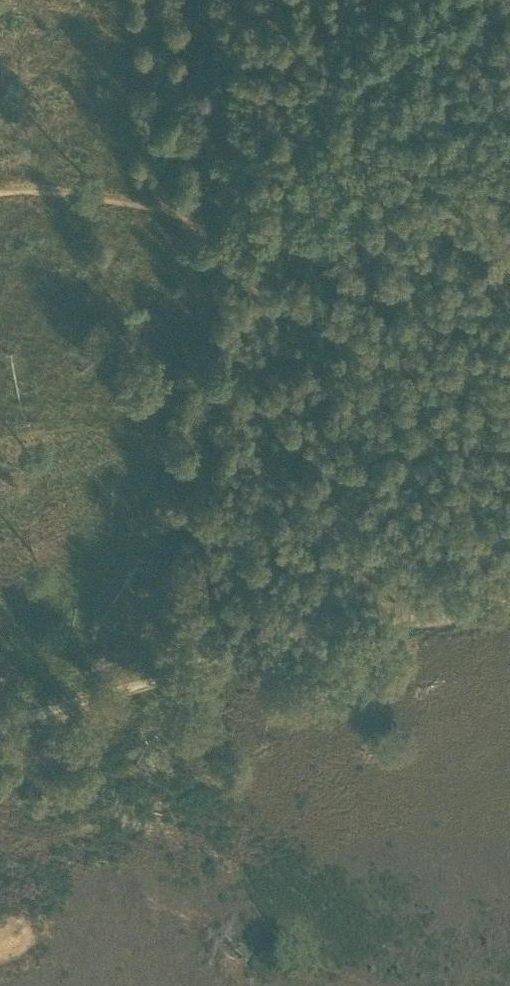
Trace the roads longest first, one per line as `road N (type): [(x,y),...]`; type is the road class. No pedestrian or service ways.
road 1 (track): [(0,720),(509,605)]

